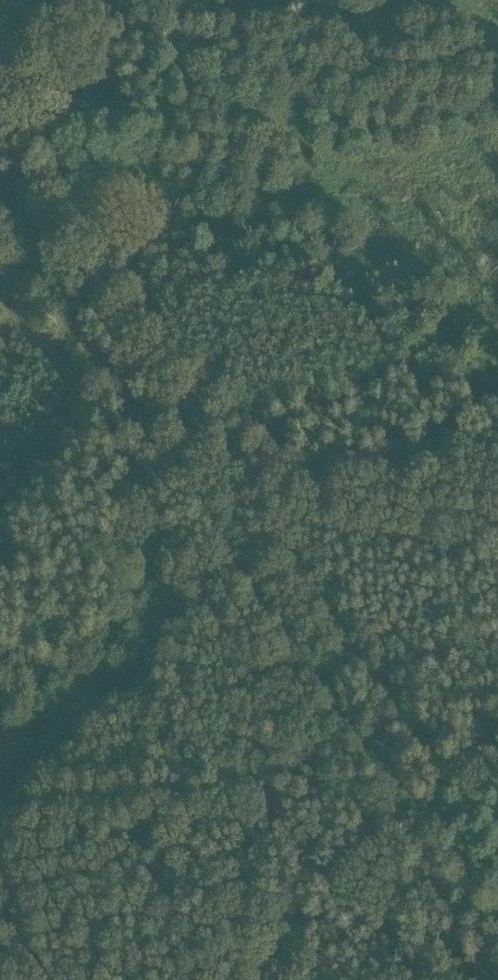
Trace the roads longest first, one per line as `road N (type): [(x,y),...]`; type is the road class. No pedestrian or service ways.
road 1 (track): [(0,266),(137,458),(161,521),(149,574),(92,673),(0,798)]
road 2 (track): [(289,550),(0,146)]
road 3 (track): [(497,860),(289,550)]

